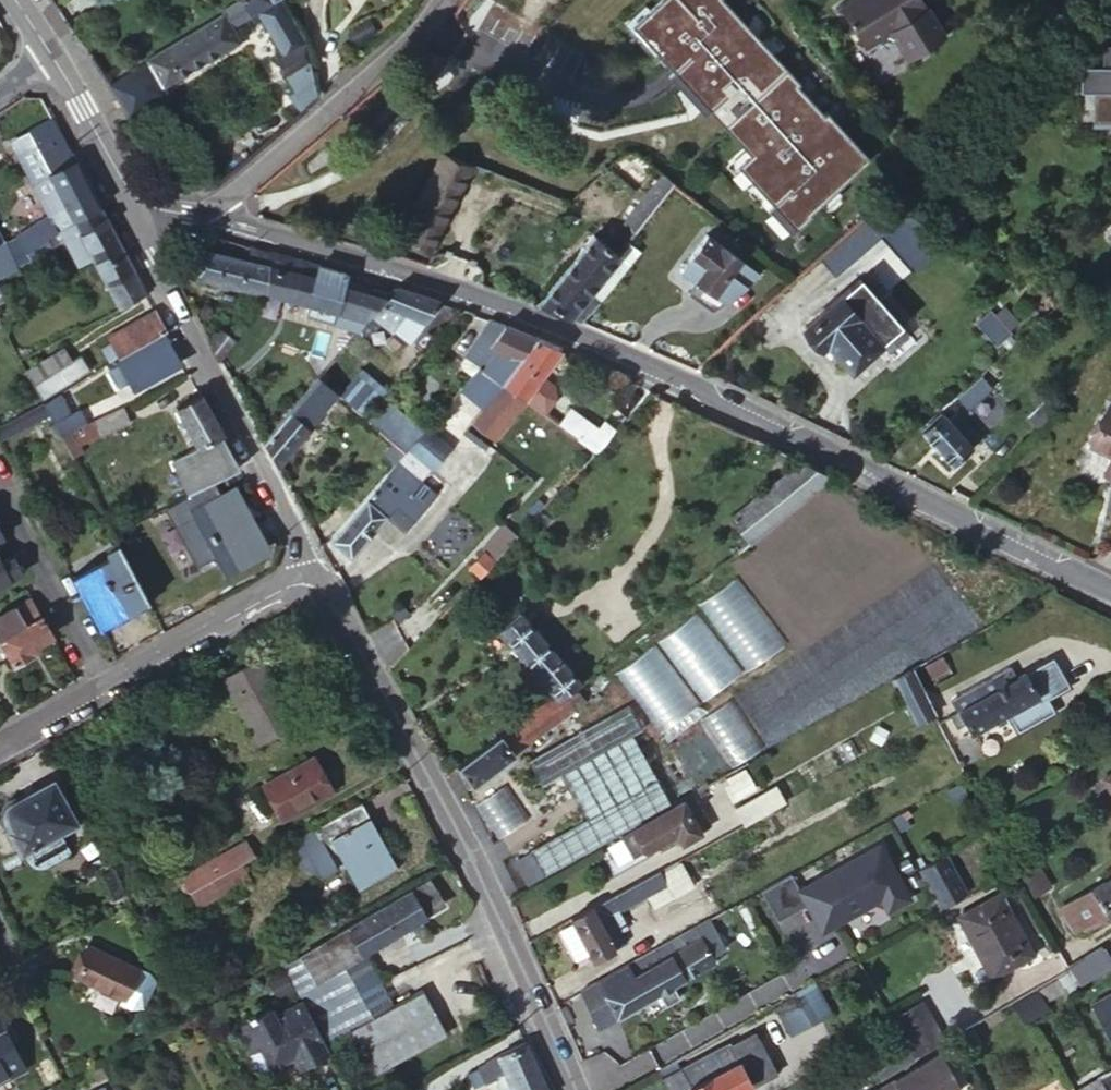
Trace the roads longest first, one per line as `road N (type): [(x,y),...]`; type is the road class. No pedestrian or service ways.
road 1 (residential): [(1110,590),(585,335),(351,257),(198,218)]
road 2 (residential): [(308,572),(475,867),(577,1089)]
road 3 (residential): [(124,184),(308,572)]
road 4 (residential): [(308,572),(0,746)]
road 5 (residential): [(198,218),(439,0)]
road 6 (residential): [(124,184),(51,57)]

